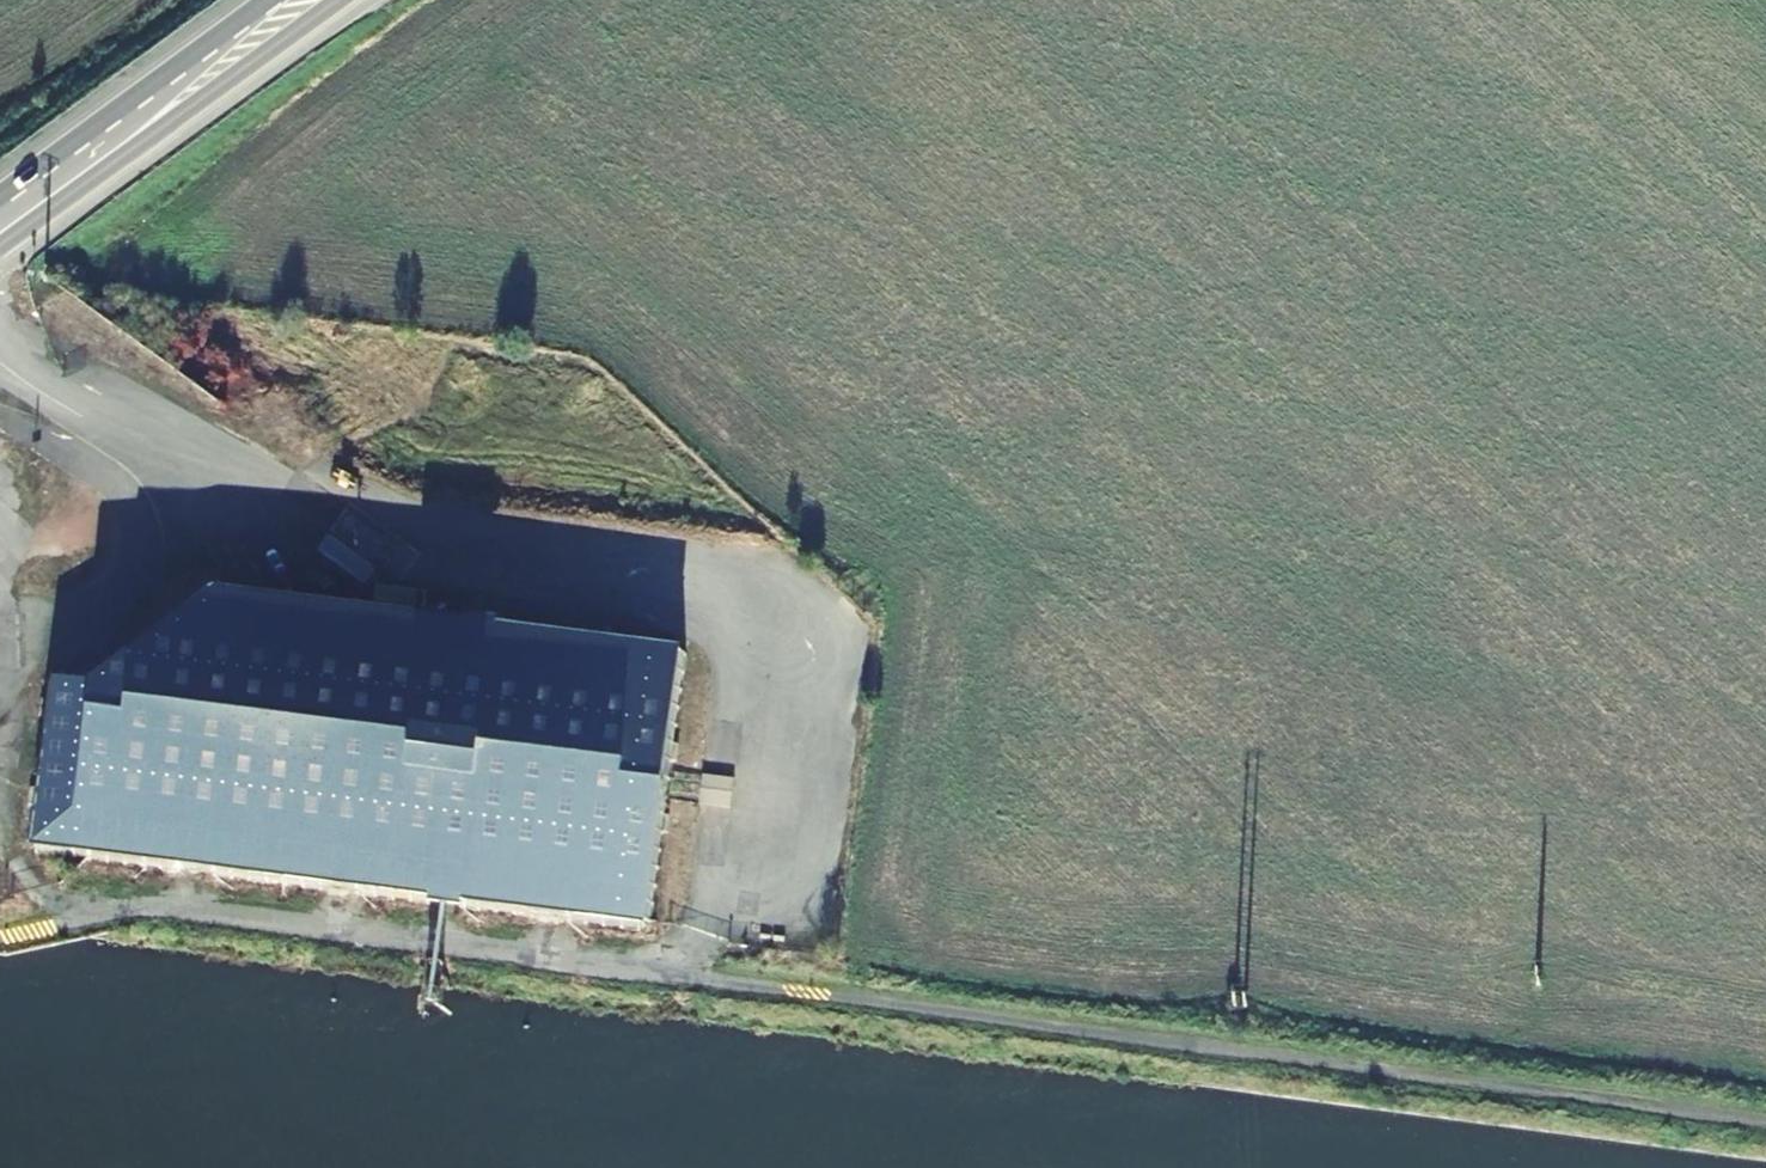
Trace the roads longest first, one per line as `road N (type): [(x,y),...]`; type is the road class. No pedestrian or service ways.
road 1 (unclassified): [(0,937),(139,906),(1380,1070)]
road 2 (unclassified): [(1765,1121),(1380,1070)]
road 3 (primary): [(302,0),(0,220)]

